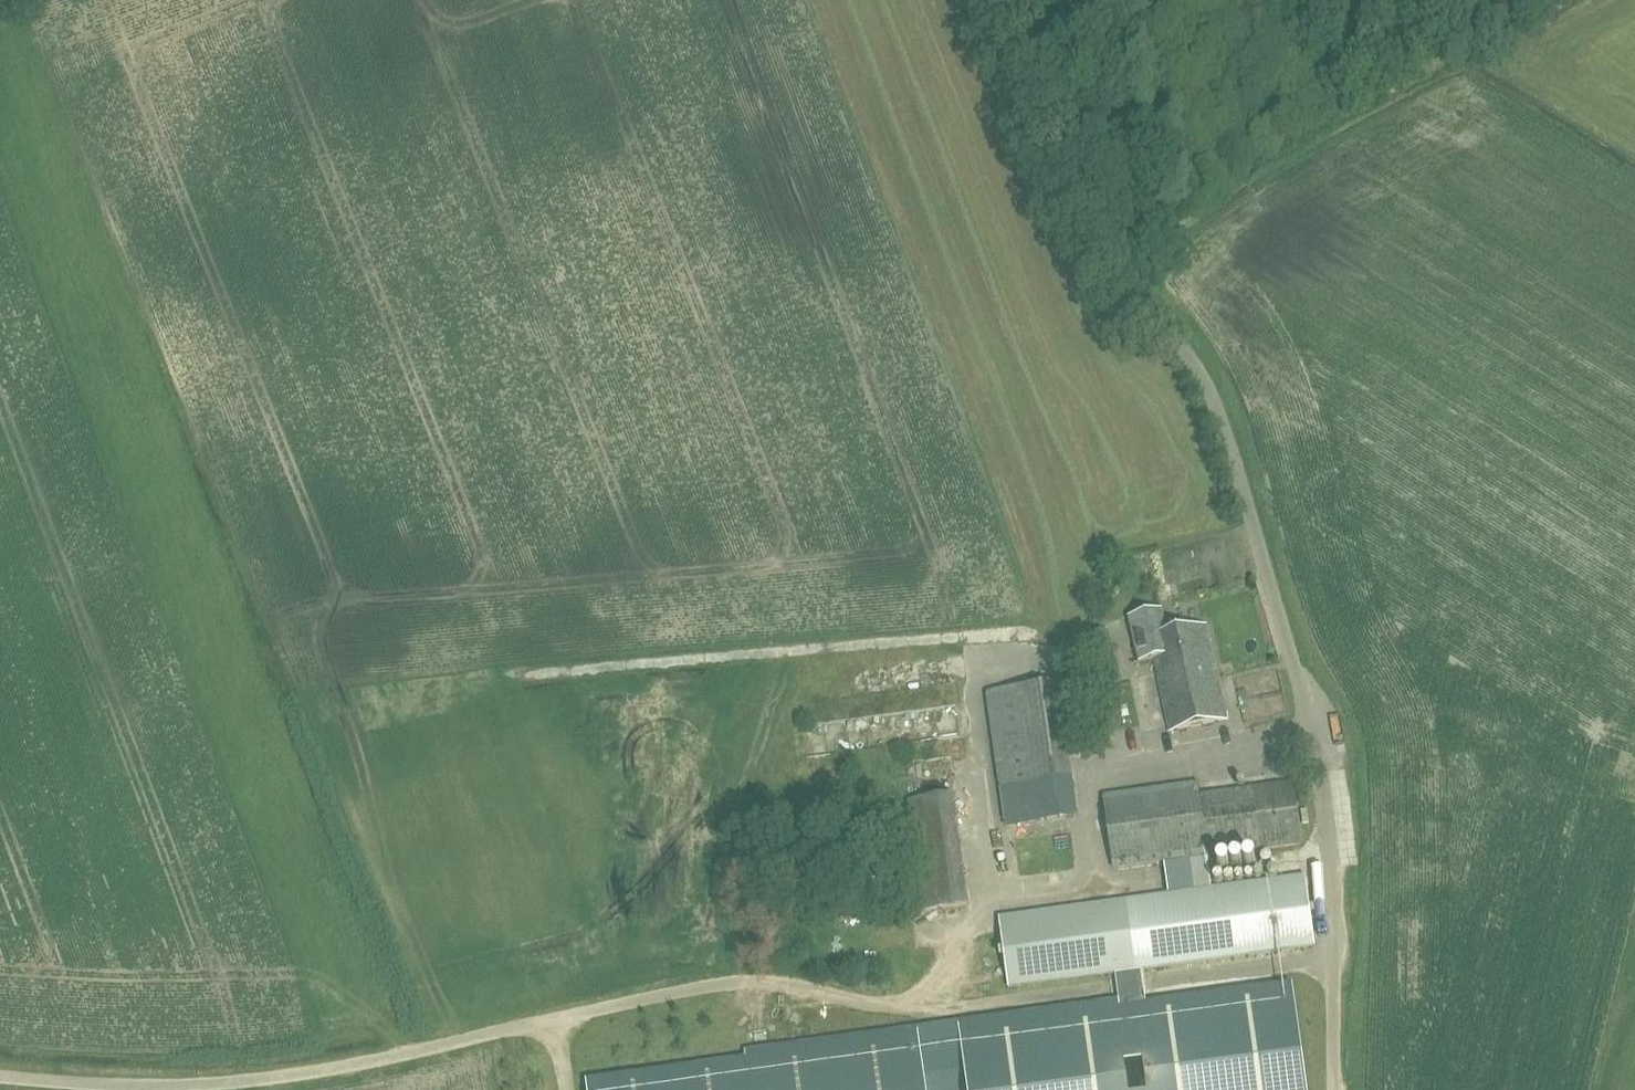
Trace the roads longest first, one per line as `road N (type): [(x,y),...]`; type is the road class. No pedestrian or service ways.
road 1 (unclassified): [(1319,782),(1252,517),(1210,396),(1112,253),(1016,0)]
road 2 (track): [(566,1089),(552,1021),(292,1077),(144,1085),(0,1077)]

